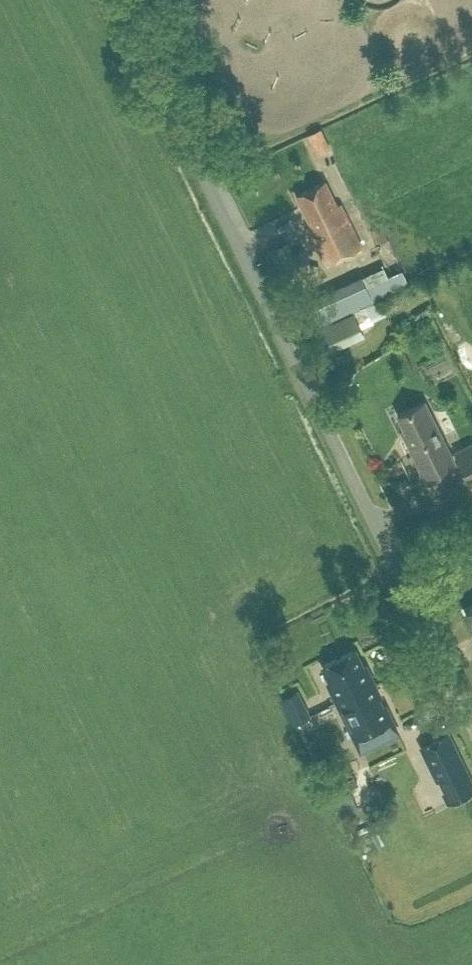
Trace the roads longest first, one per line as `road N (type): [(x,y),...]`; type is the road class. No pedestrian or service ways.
road 1 (unclassified): [(471,724),(119,0)]

